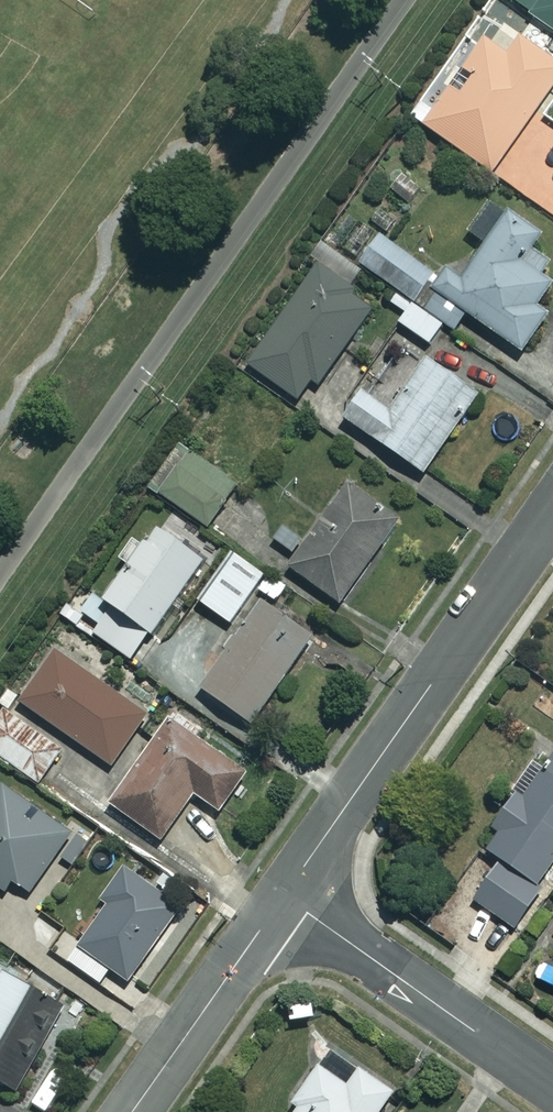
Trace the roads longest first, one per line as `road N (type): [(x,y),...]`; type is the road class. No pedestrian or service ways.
road 1 (residential): [(552,513),(283,898)]
road 2 (residential): [(283,898),(552,1086)]
road 3 (residential): [(283,898),(133,1111)]

